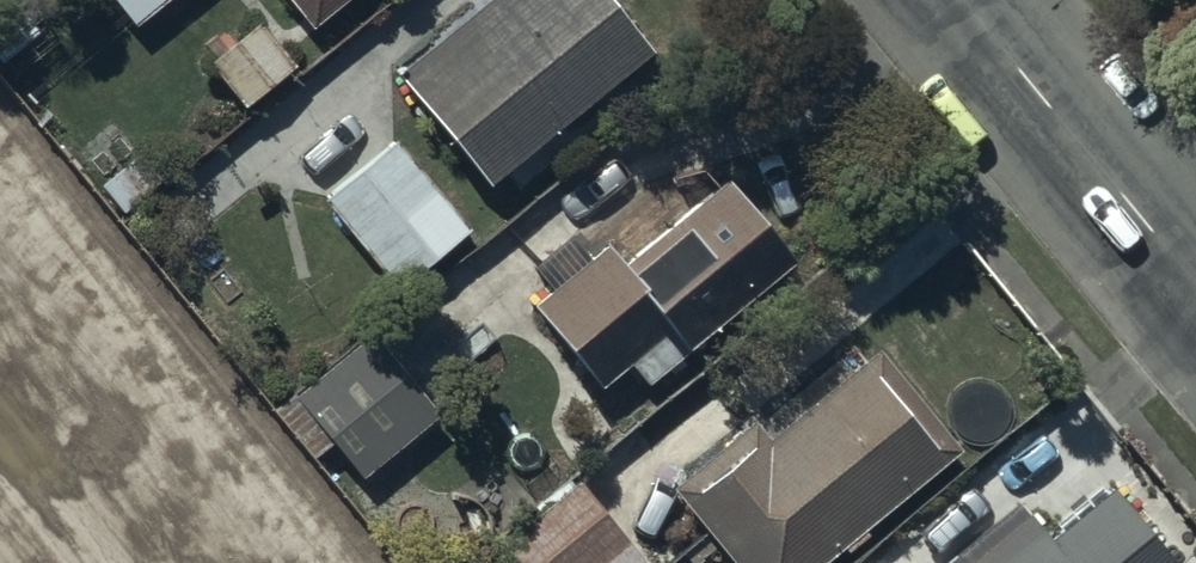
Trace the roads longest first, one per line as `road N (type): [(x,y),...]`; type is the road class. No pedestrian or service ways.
road 1 (tertiary): [(964,0),(1195,281)]

